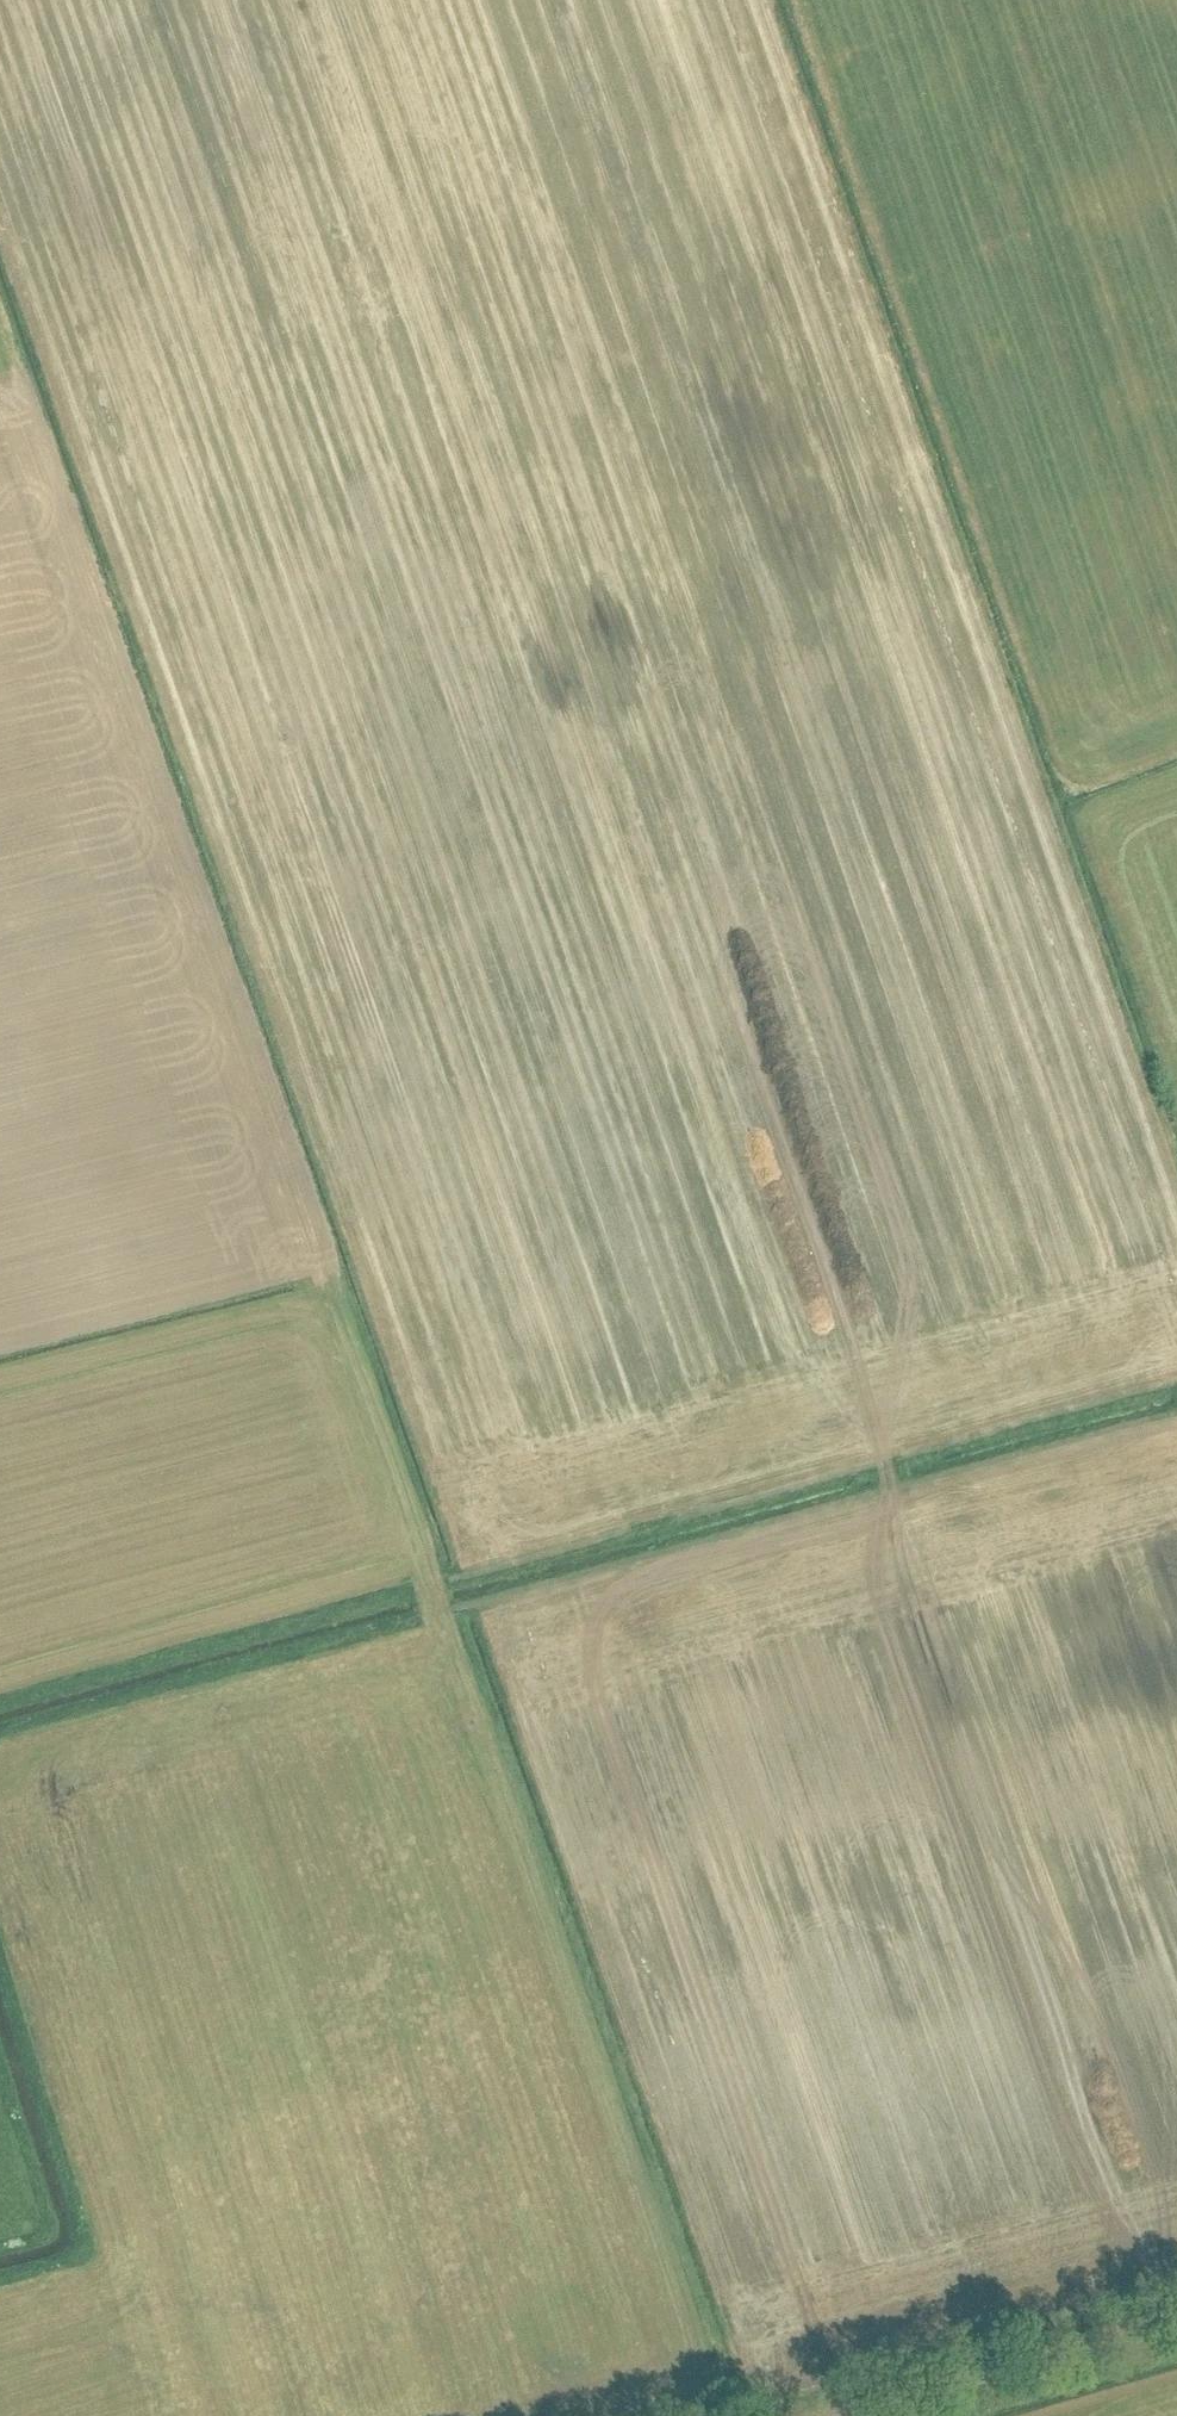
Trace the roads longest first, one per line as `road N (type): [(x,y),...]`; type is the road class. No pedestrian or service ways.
road 1 (tertiary): [(845,2415),(1176,2322)]

